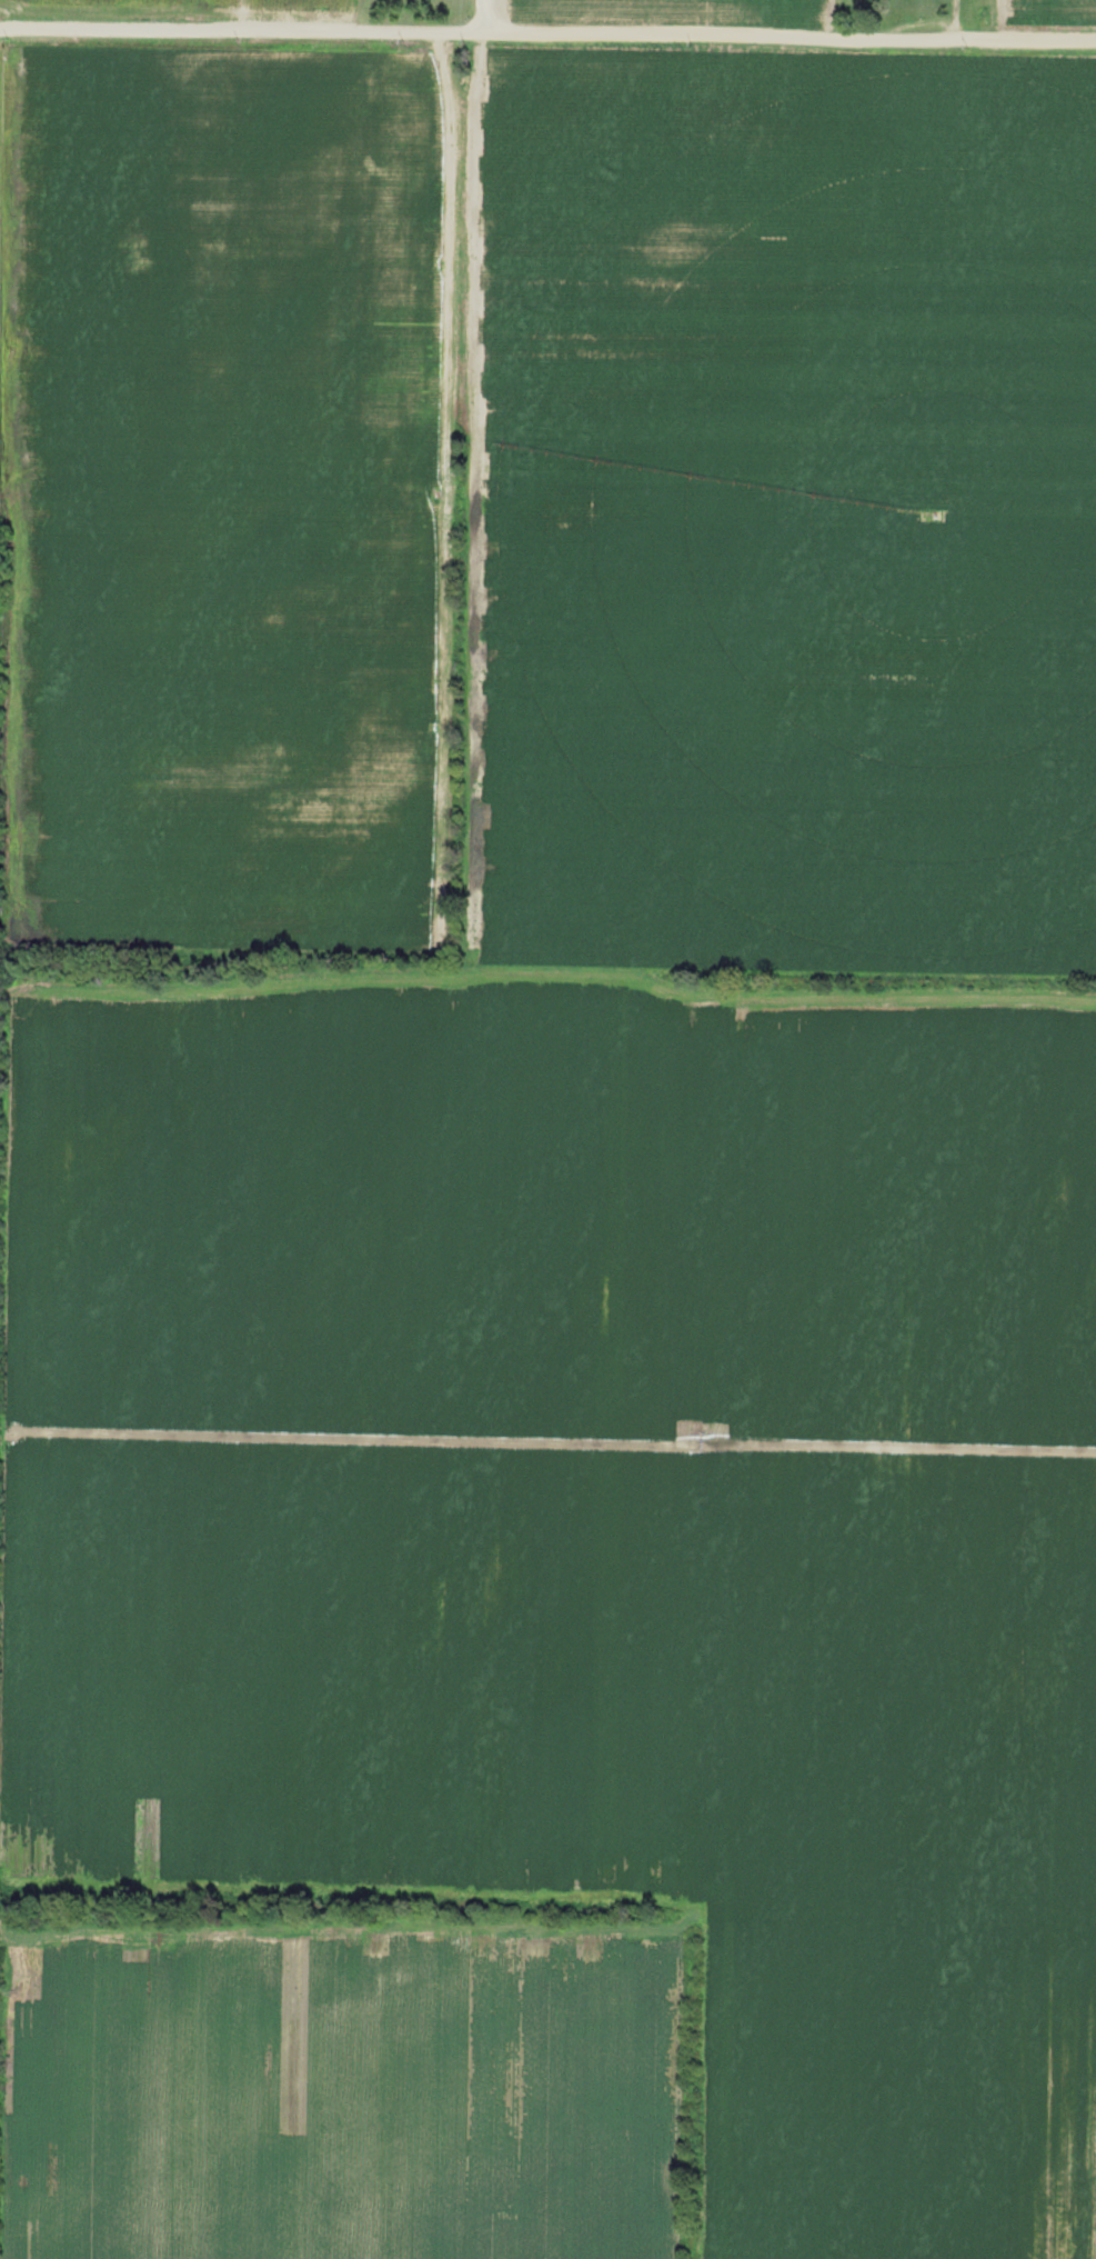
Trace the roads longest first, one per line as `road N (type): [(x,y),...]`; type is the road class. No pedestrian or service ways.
road 1 (residential): [(1095,42),(0,27)]

